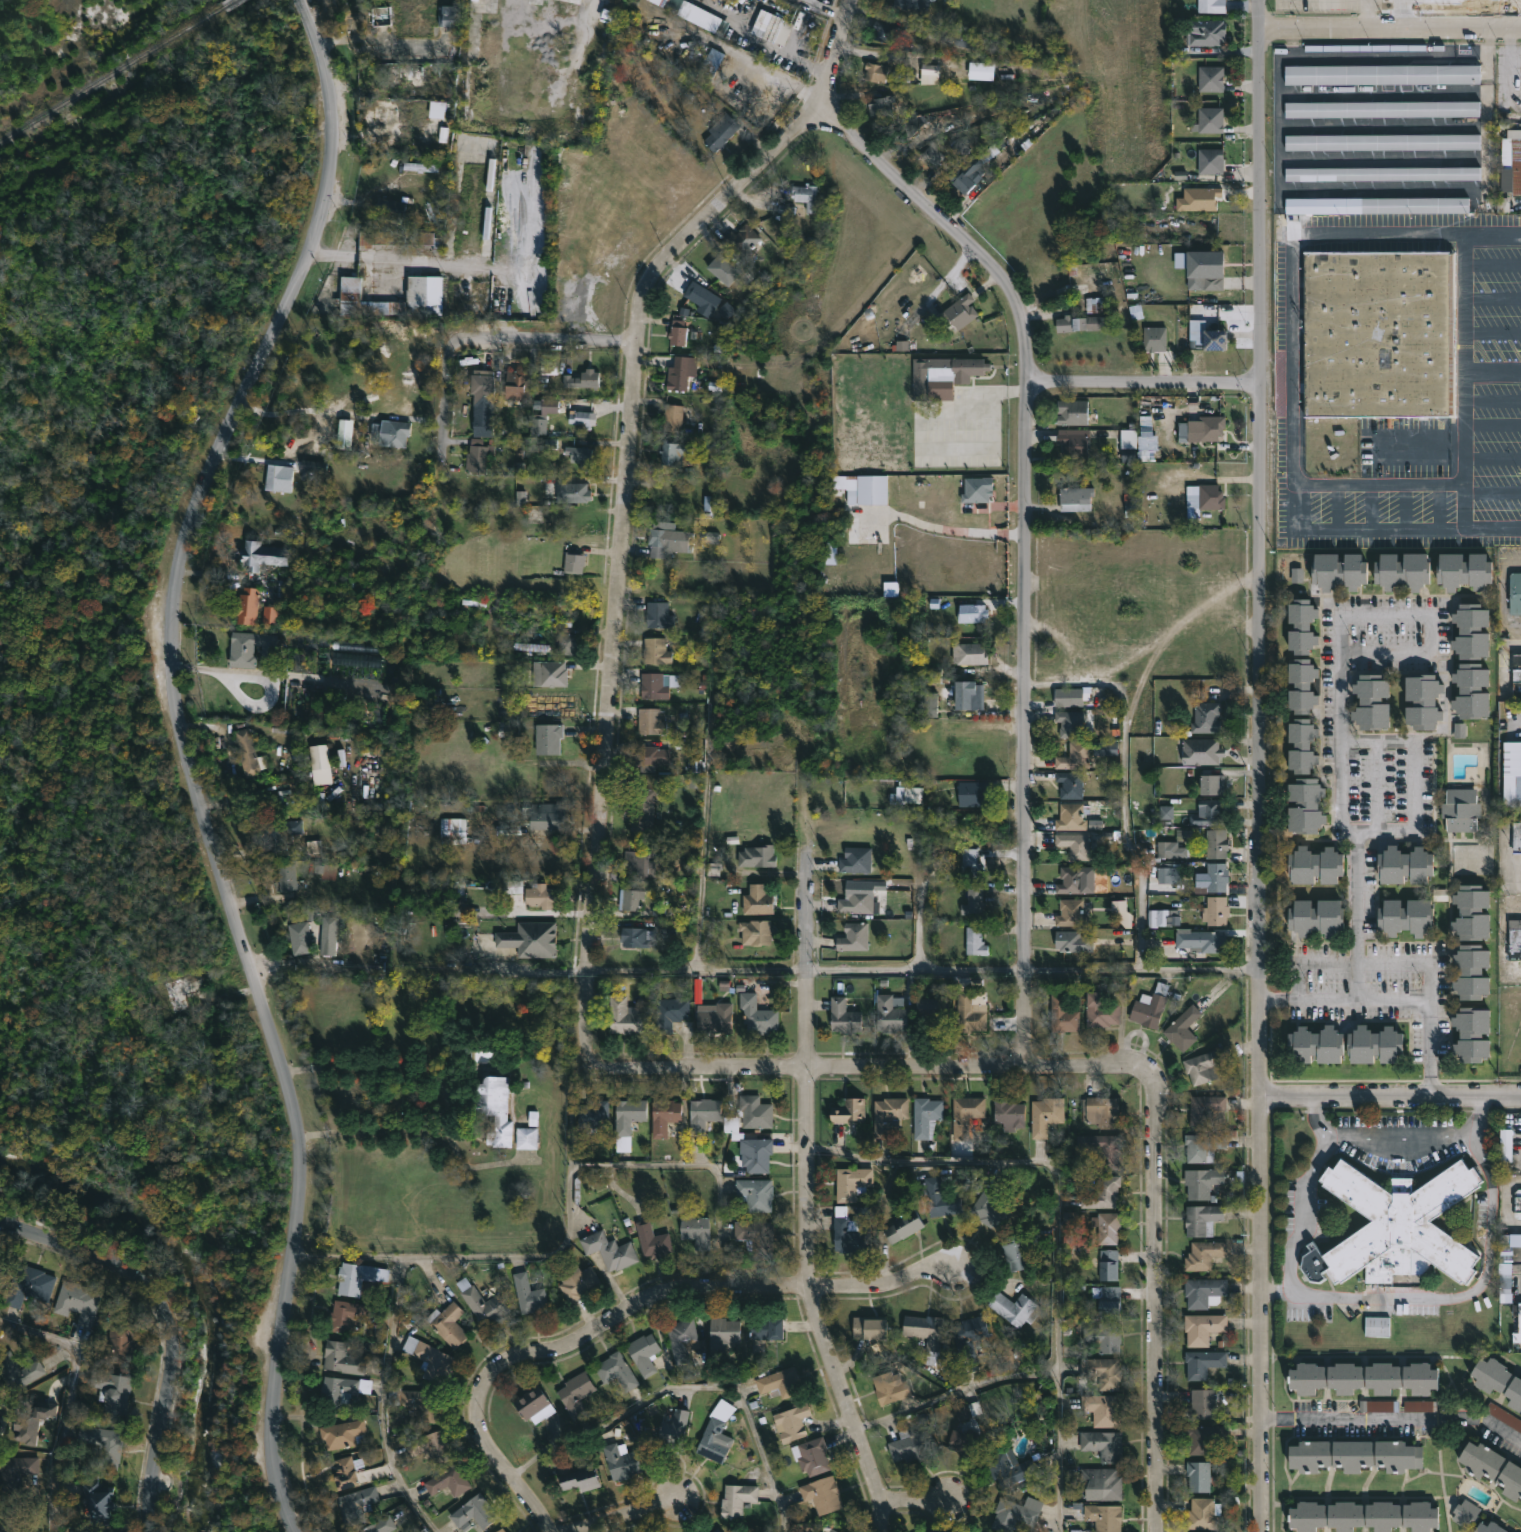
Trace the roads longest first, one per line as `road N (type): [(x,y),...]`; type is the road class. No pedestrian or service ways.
road 1 (residential): [(301,0),(329,103),(322,209),(282,324),(226,436),(189,481),(167,564),(166,663),(178,735),(303,1156),(273,1430),(283,1503),(296,1531)]
road 2 (residential): [(1263,0),(1265,1531)]
road 3 (residential): [(818,115),(966,241),(1015,300),(1028,337),(1019,1066)]
road 4 (residential): [(1261,969),(463,969)]
road 5 (residential): [(637,340),(582,973),(581,1064),(638,1067)]
road 6 (residential): [(805,852),(802,1281),(867,1498),(865,1531)]
road 7 (residential): [(956,1269),(930,1268),(876,1286),(802,1281),(679,1289),(566,1352),(517,1358),(496,1371),(482,1388),(478,1424),(553,1531)]
road 8 (residential): [(1134,1067),(638,1067)]
road 9 (residential): [(1134,1067),(1155,1090),(1156,1531)]
road 10 (residential): [(155,1531),(178,1331),(139,1277),(113,1260),(0,1221)]
road 11 (residential): [(854,0),(818,115),(659,269),(639,306),(637,340)]
road 12 (residential): [(1520,1096),(1261,1099)]
road 13 (tertiary): [(1520,29),(1263,30)]
road 14 (residential): [(1262,385),(1029,385)]
road 15 (residential): [(637,340),(466,338)]
road 16 (residential): [(466,338),(450,336),(442,449)]
road 17 (residential): [(679,1496),(635,1502),(564,1531)]

